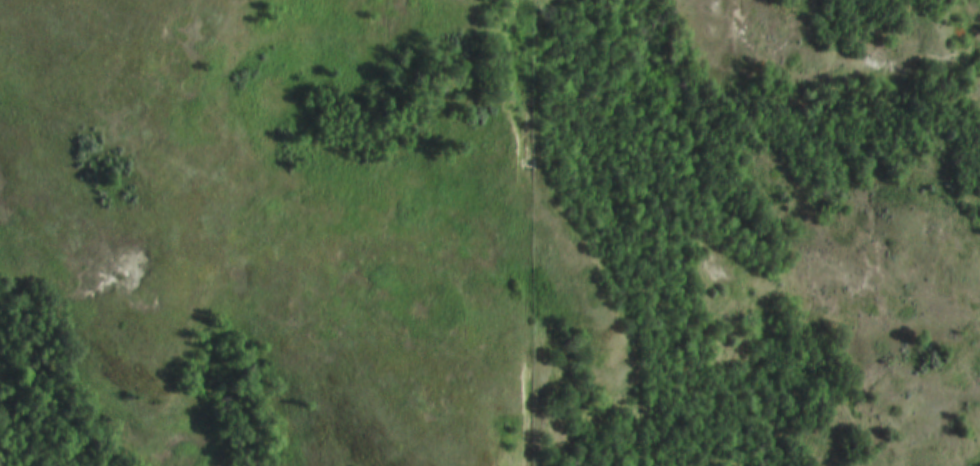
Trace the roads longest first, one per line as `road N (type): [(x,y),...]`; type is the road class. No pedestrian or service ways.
road 1 (track): [(526,0),(535,465)]

